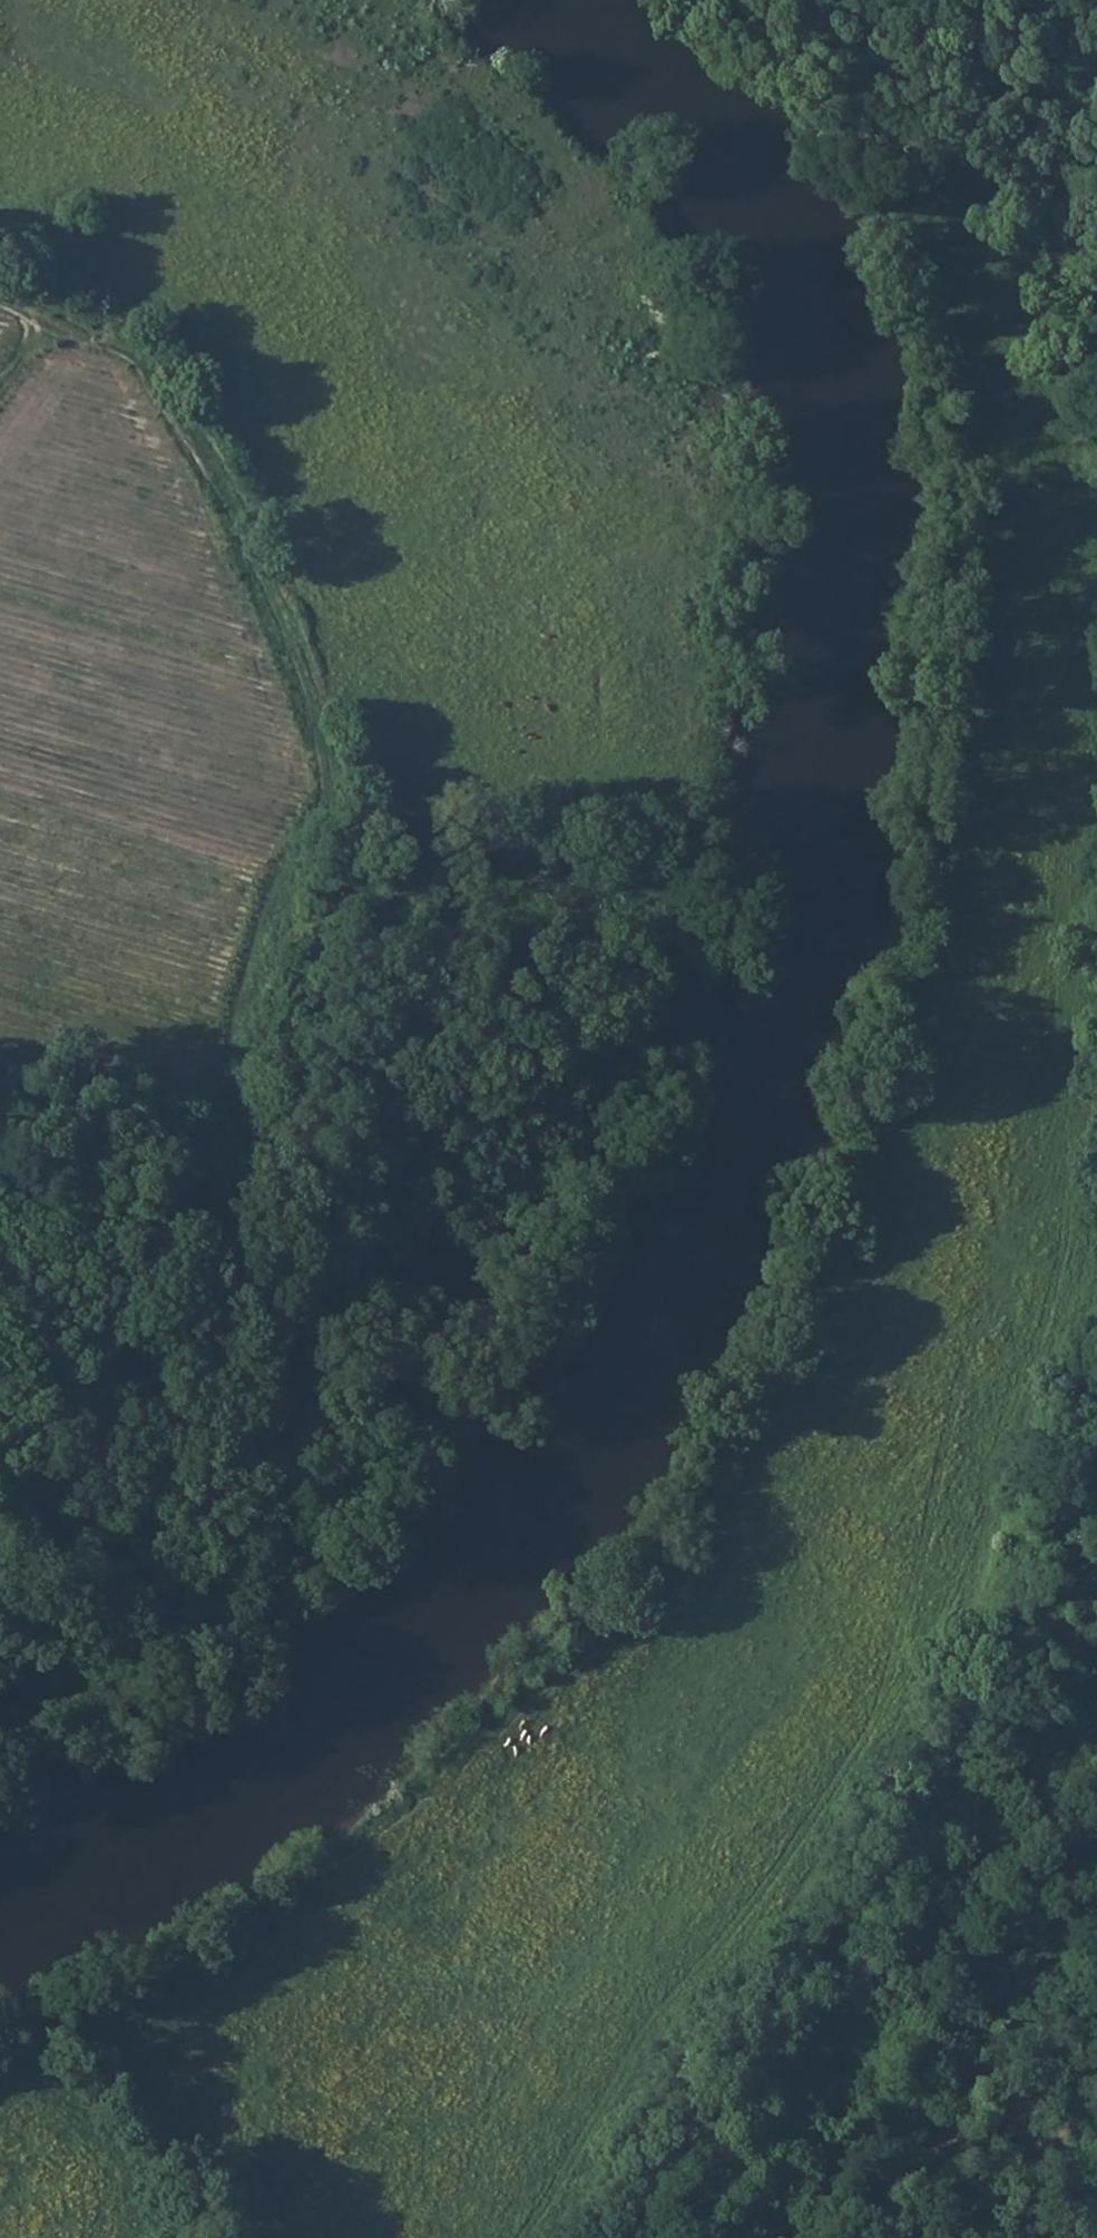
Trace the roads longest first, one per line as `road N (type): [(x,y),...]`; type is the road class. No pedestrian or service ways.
road 1 (track): [(0,390),(46,326),(0,309)]

